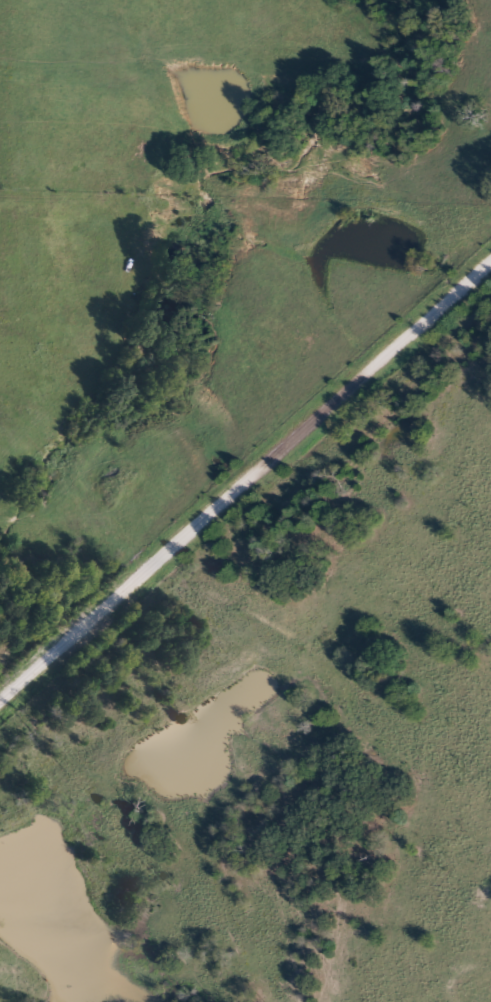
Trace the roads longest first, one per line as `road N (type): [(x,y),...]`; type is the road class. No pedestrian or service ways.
road 1 (residential): [(0,677),(490,282)]

